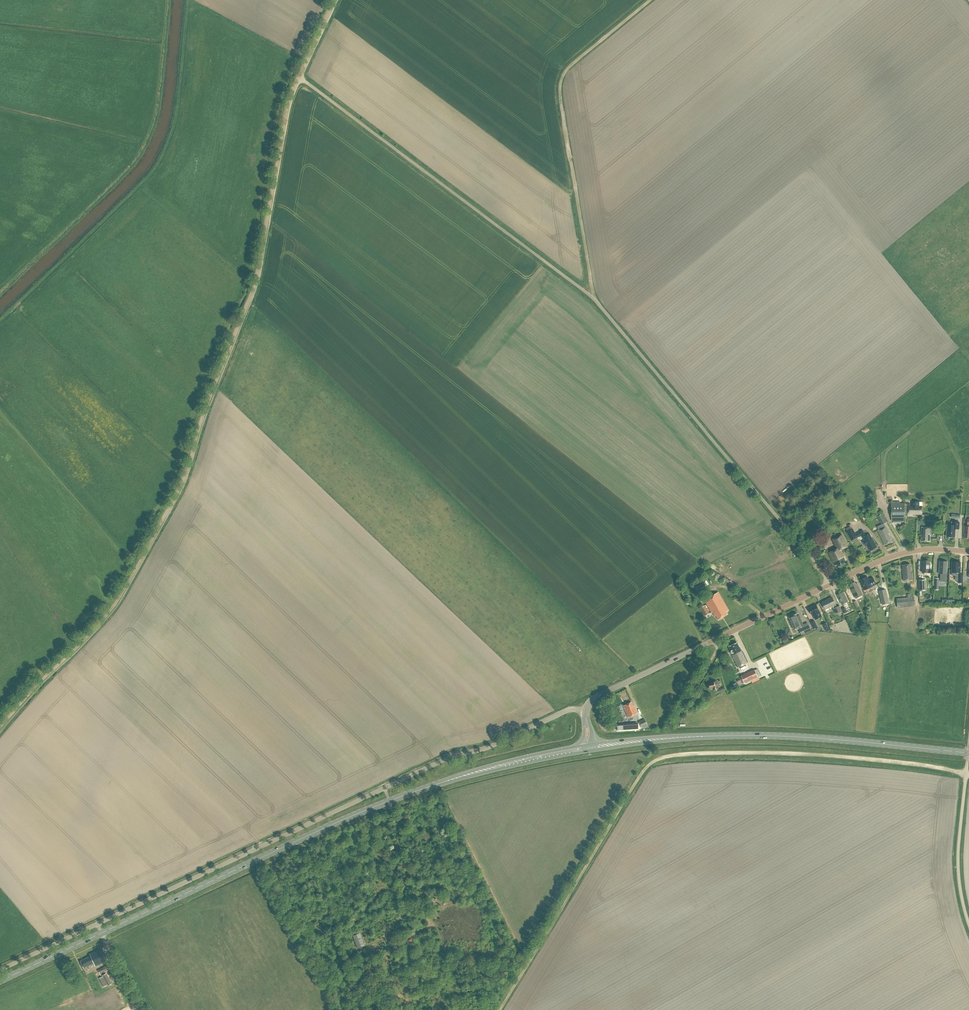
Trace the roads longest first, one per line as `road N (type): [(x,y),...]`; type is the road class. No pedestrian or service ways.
road 1 (track): [(0,727),(112,607),(180,487),(254,284),(287,105),(334,0)]
road 2 (unclassified): [(787,528),(593,298),(298,76)]
road 3 (unclassified): [(0,970),(453,755),(567,710),(585,711)]
road 4 (primary): [(0,981),(389,800),(589,748)]
road 5 (track): [(499,1009),(657,759),(797,754),(968,774)]
road 6 (track): [(593,298),(560,80),(649,0)]
road 7 (primary): [(968,752),(822,737),(650,740)]
road 8 (unclassified): [(585,711),(597,696),(830,585)]
road 9 (track): [(884,492),(885,452),(934,413),(961,464),(957,490),(888,490)]
road 10 (unclassified): [(968,926),(958,863),(968,752)]
road 11 (unclassified): [(830,585),(903,553),(968,552)]

